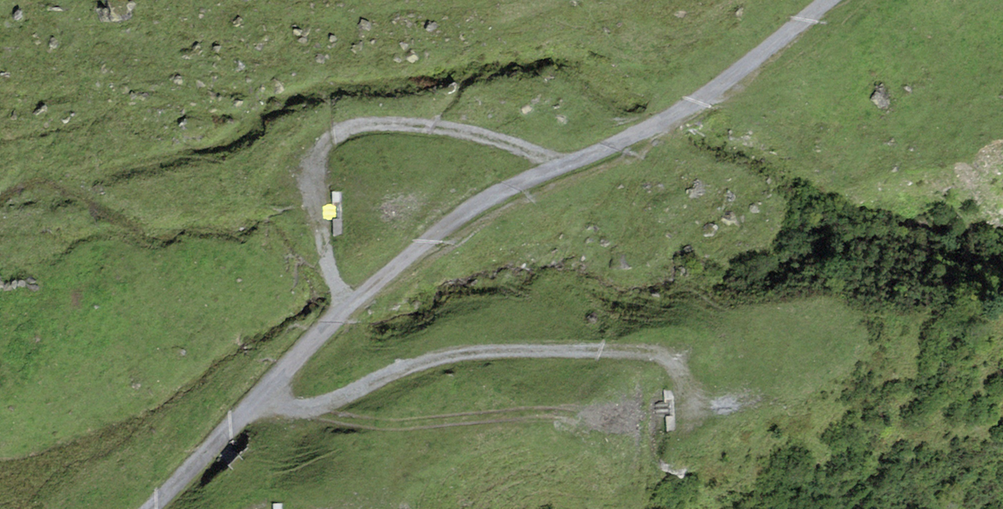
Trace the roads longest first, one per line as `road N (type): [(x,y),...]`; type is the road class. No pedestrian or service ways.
road 1 (track): [(827,0),(723,80),(481,200),(369,279),(155,508)]
road 2 (track): [(695,419),(681,375),(653,354),(460,356),(323,409),(299,411),(259,395)]
road 3 (track): [(343,304),(313,189),(317,161),(348,128),(436,127),(563,166)]

